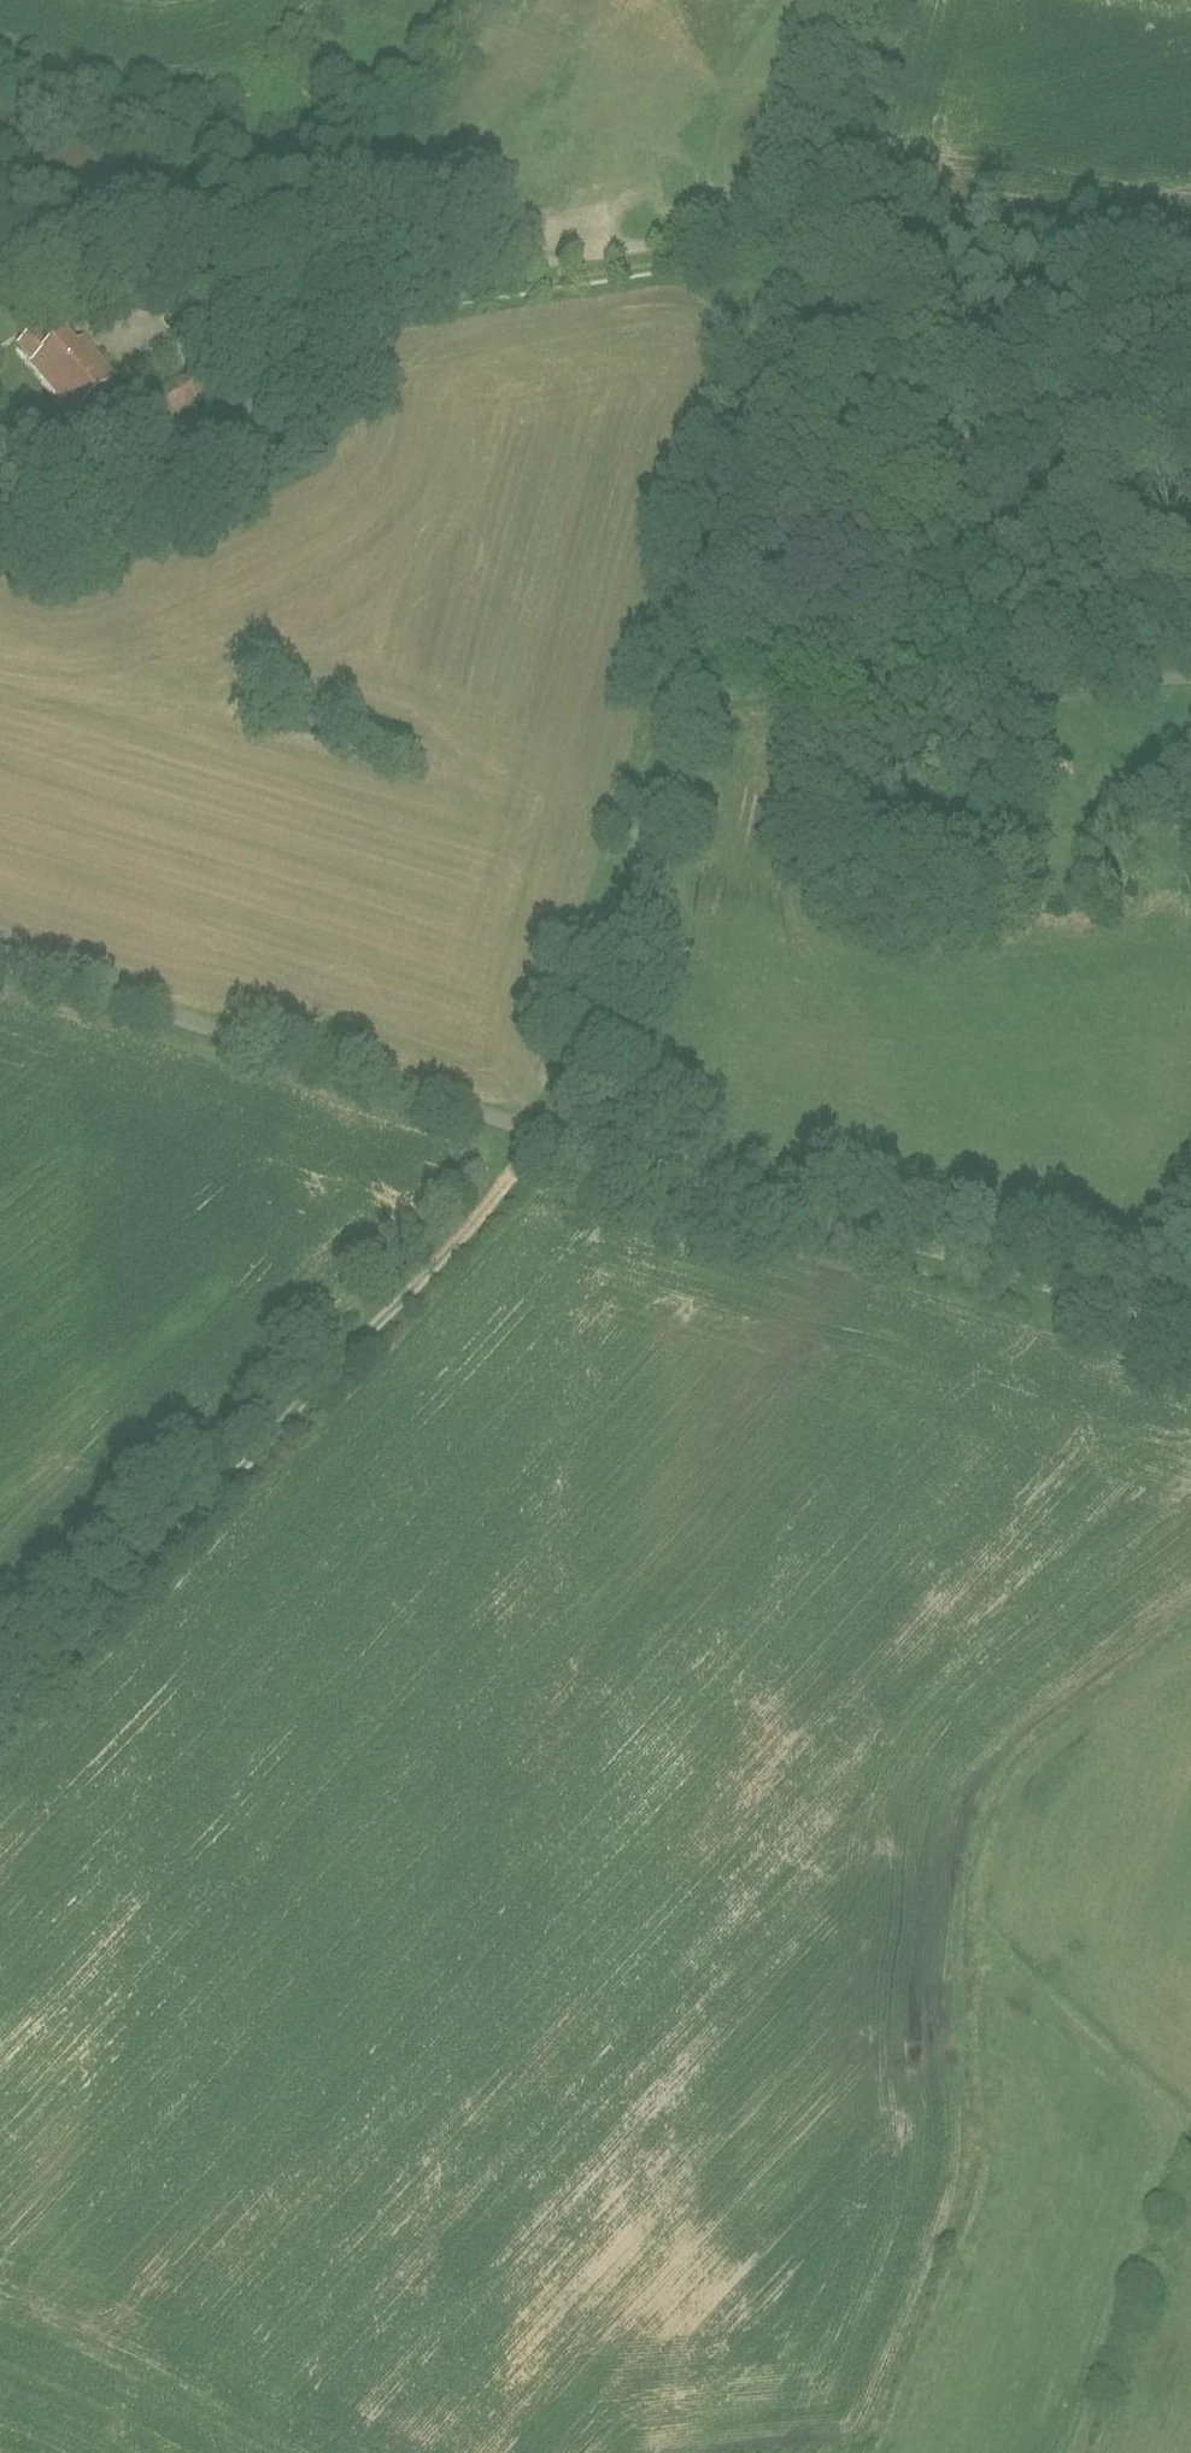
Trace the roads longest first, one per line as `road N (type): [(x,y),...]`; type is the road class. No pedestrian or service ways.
road 1 (unclassified): [(542,1138),(649,873),(880,0)]
road 2 (track): [(0,1747),(96,1616),(163,1555),(237,1448),(358,1349),(542,1138)]
road 3 (unclassified): [(1190,1340),(542,1138)]
road 4 (track): [(176,352),(657,267),(812,256)]
road 5 (unclassified): [(542,1138),(0,961)]
road 6 (track): [(694,698),(1190,669)]

